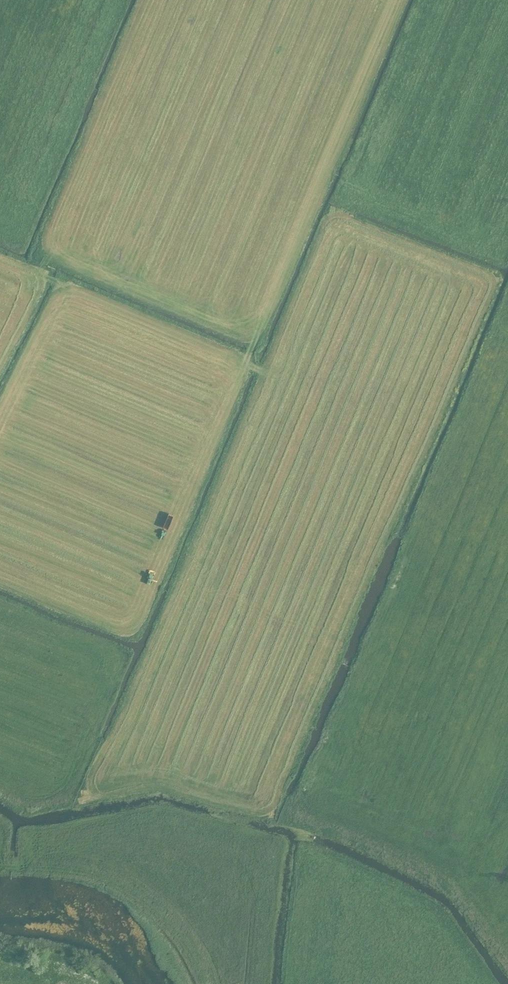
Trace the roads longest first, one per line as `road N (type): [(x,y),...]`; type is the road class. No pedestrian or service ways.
road 1 (track): [(231,482),(274,375),(247,362),(394,0)]

